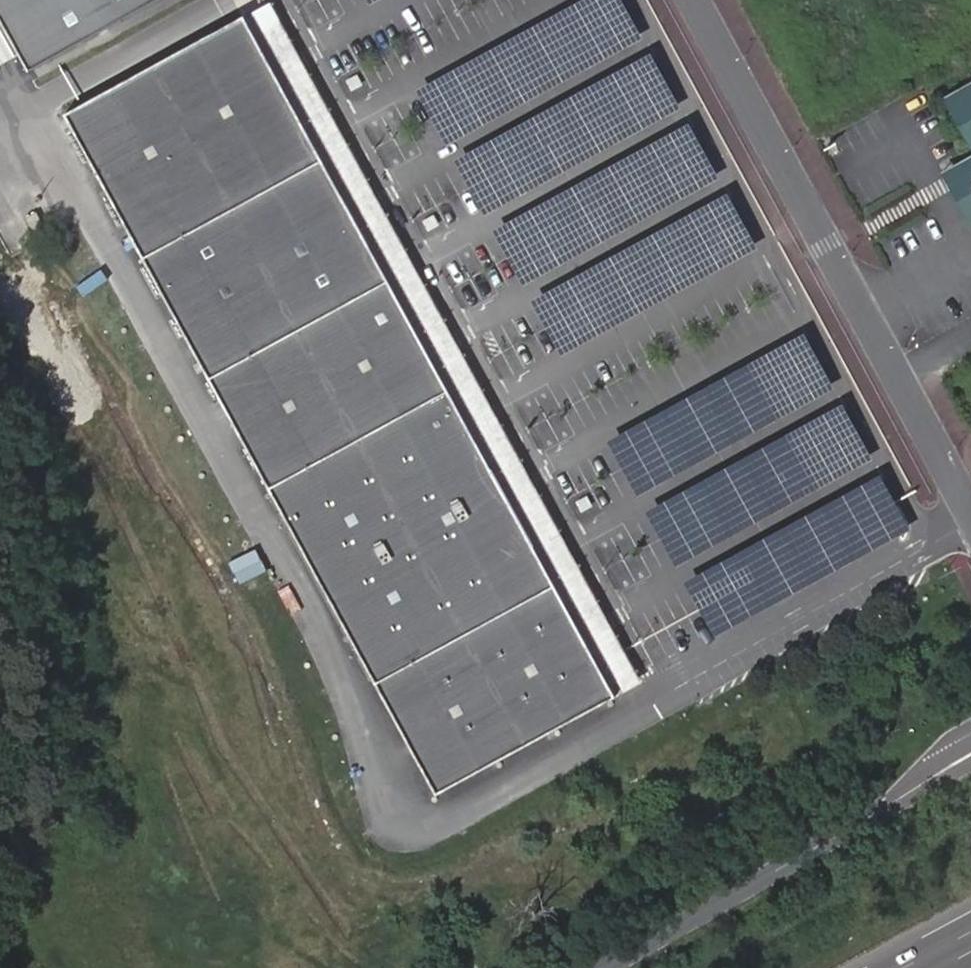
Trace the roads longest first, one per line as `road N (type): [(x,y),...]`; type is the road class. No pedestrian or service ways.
road 1 (unclassified): [(695,0),(970,510)]
road 2 (unclassified): [(970,755),(604,967)]

